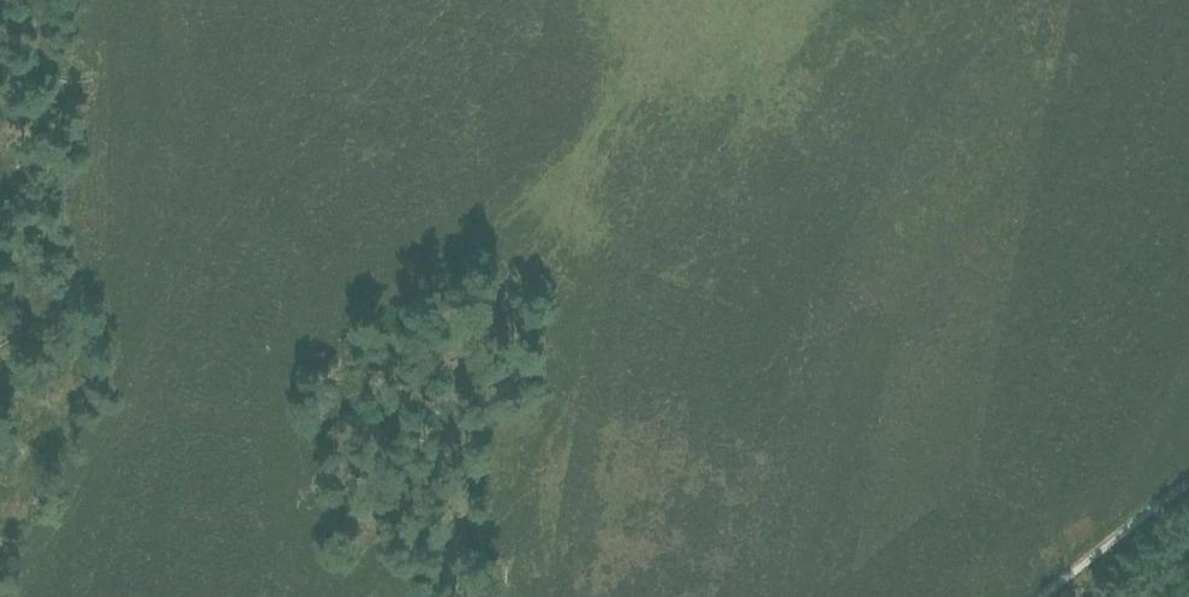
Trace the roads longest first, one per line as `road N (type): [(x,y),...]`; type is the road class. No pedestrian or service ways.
road 1 (track): [(1188,482),(1036,596)]

